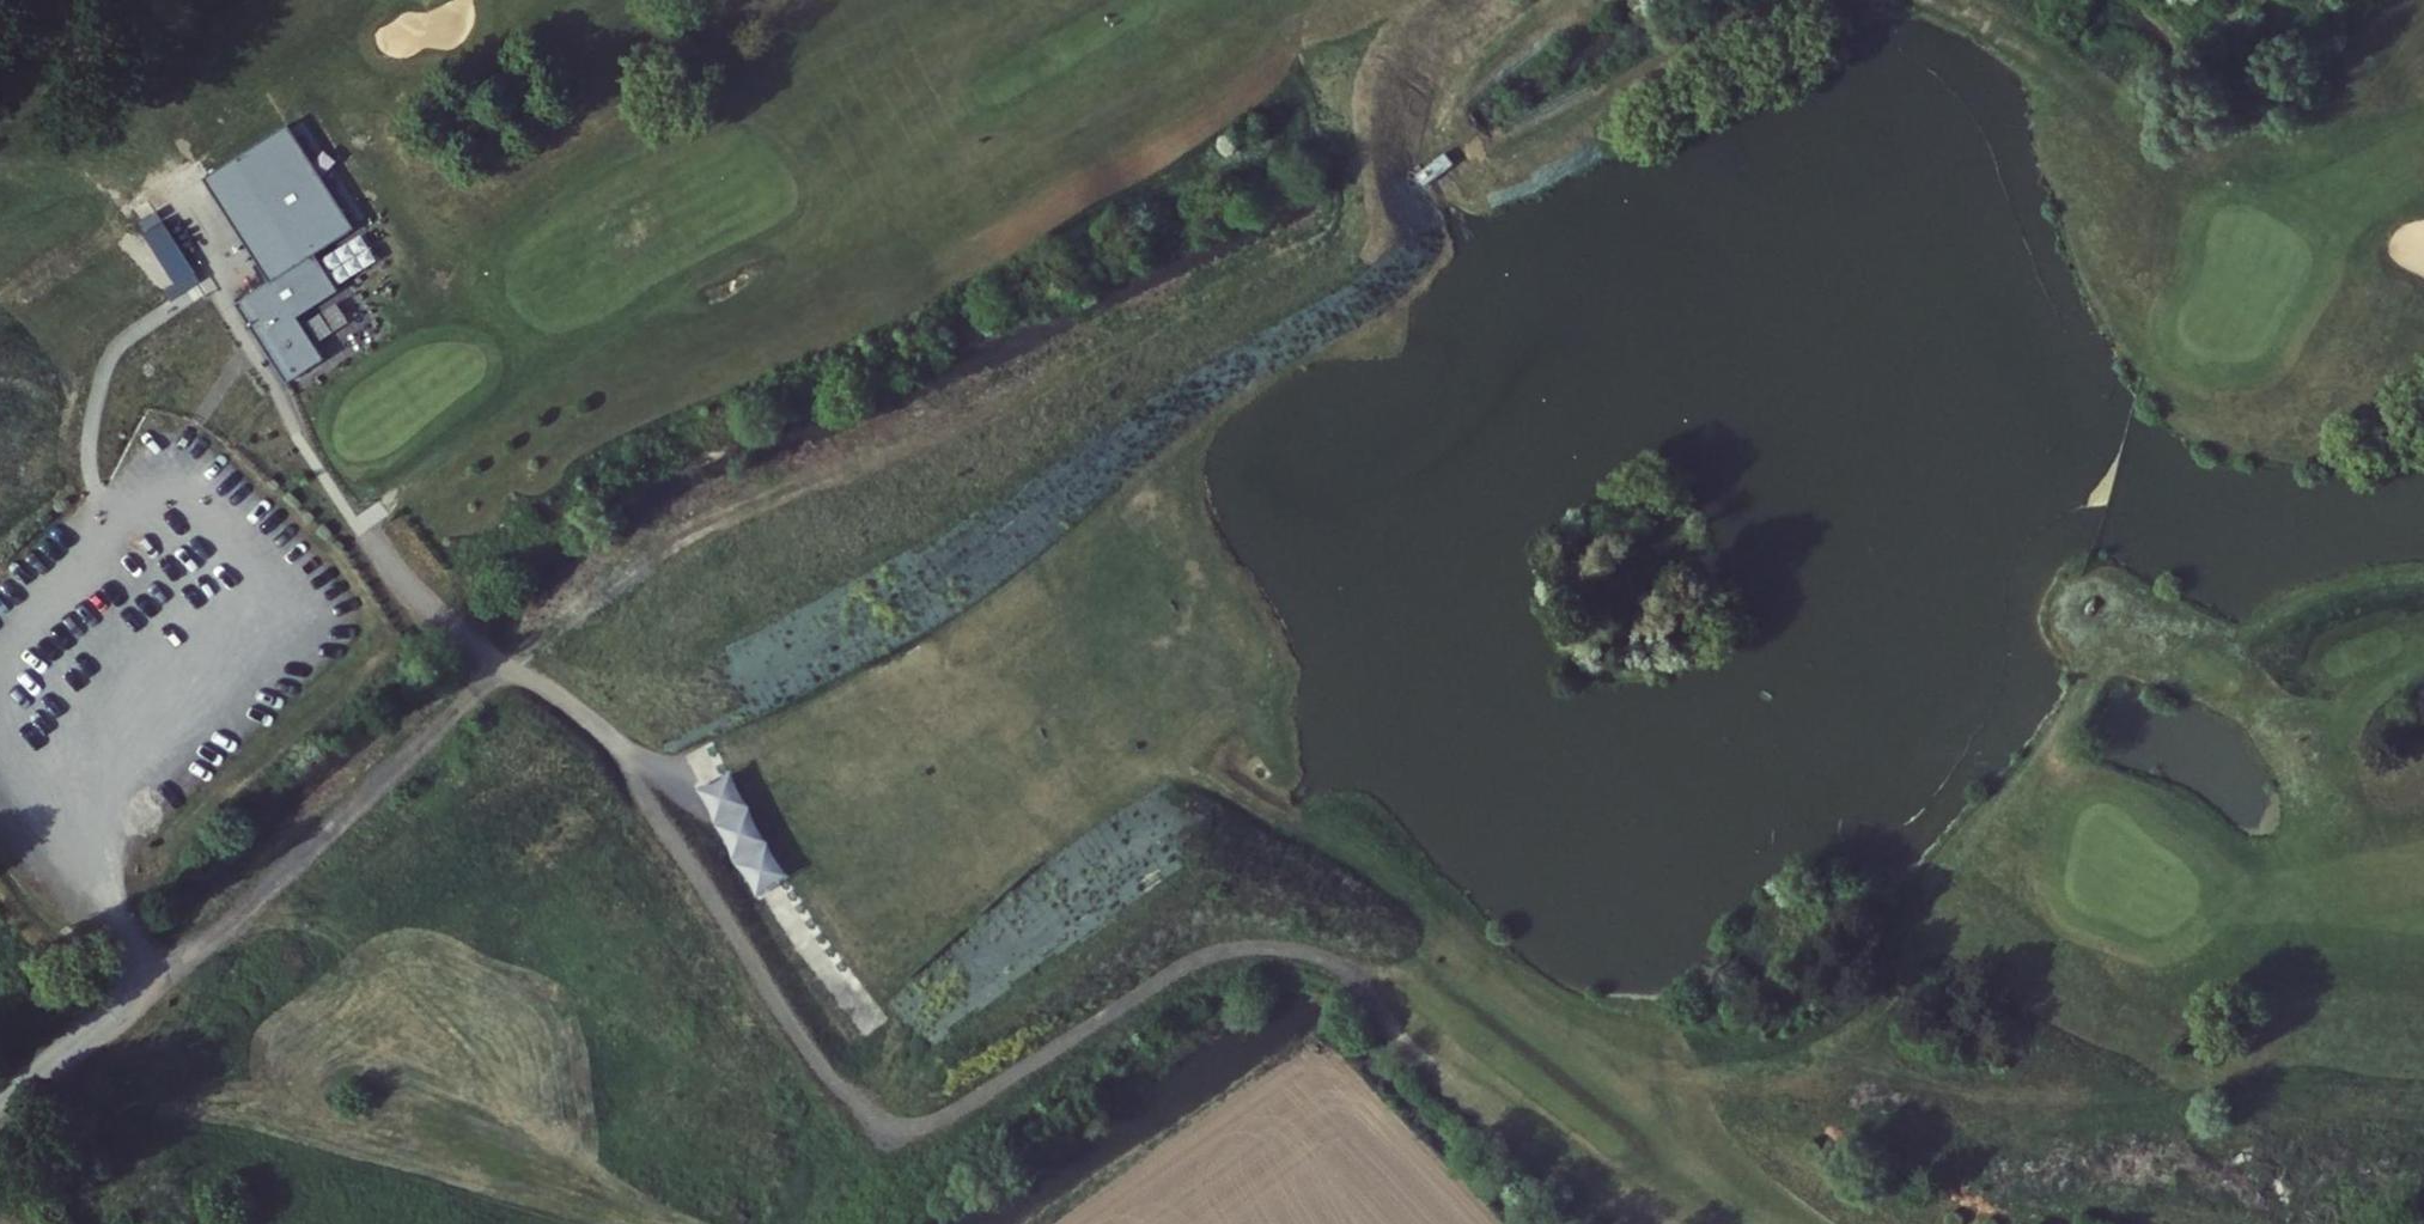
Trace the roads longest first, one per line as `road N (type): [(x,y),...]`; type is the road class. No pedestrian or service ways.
road 1 (residential): [(496,673),(252,906),(0,1109)]

